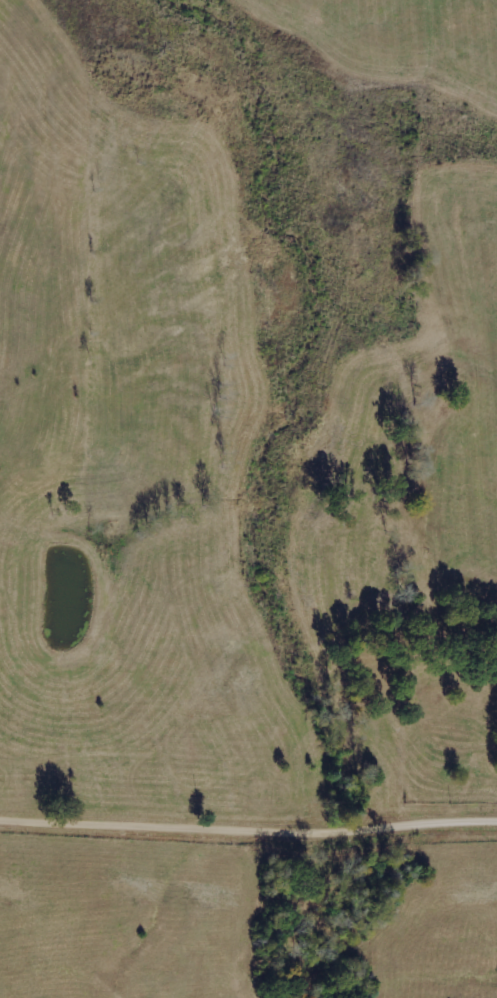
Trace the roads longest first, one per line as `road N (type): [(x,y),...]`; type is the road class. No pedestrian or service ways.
road 1 (residential): [(496,823),(0,822)]

